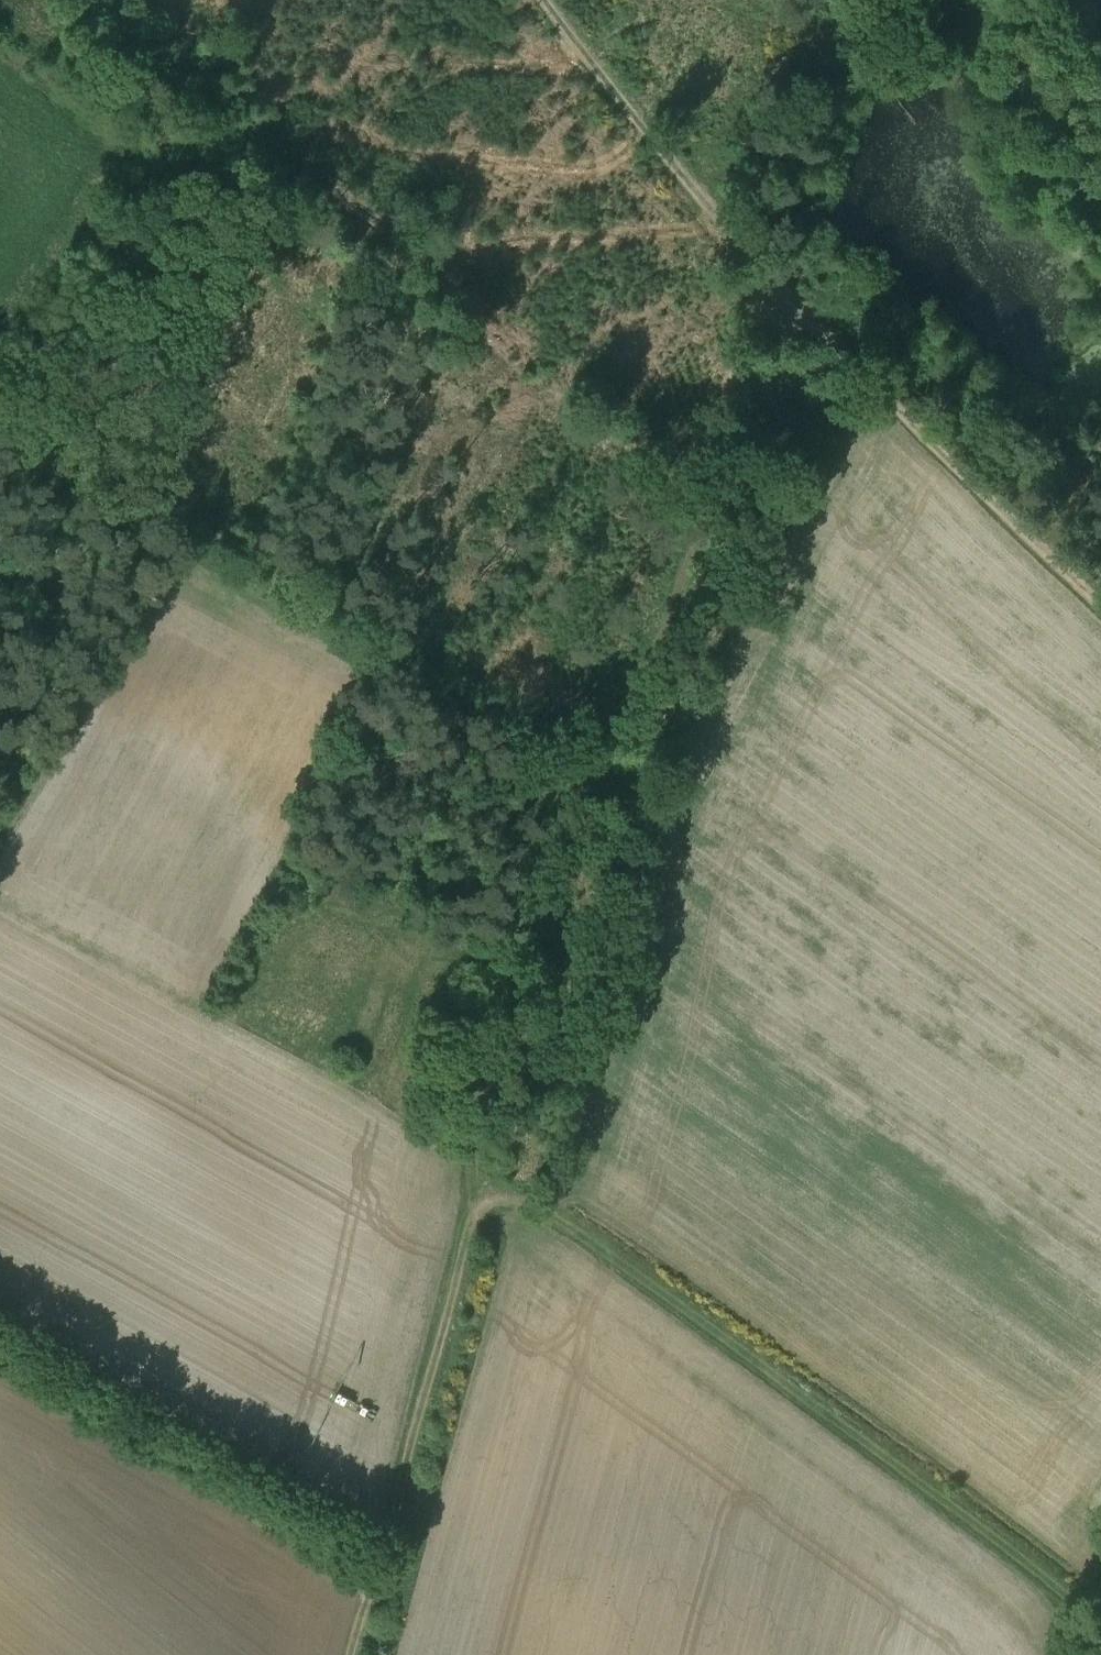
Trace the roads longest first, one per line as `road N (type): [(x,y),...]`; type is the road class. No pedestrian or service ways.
road 1 (track): [(346,1654),(476,1196),(489,1184),(558,1204),(1100,1624)]
road 2 (track): [(1100,607),(791,319),(542,0)]

